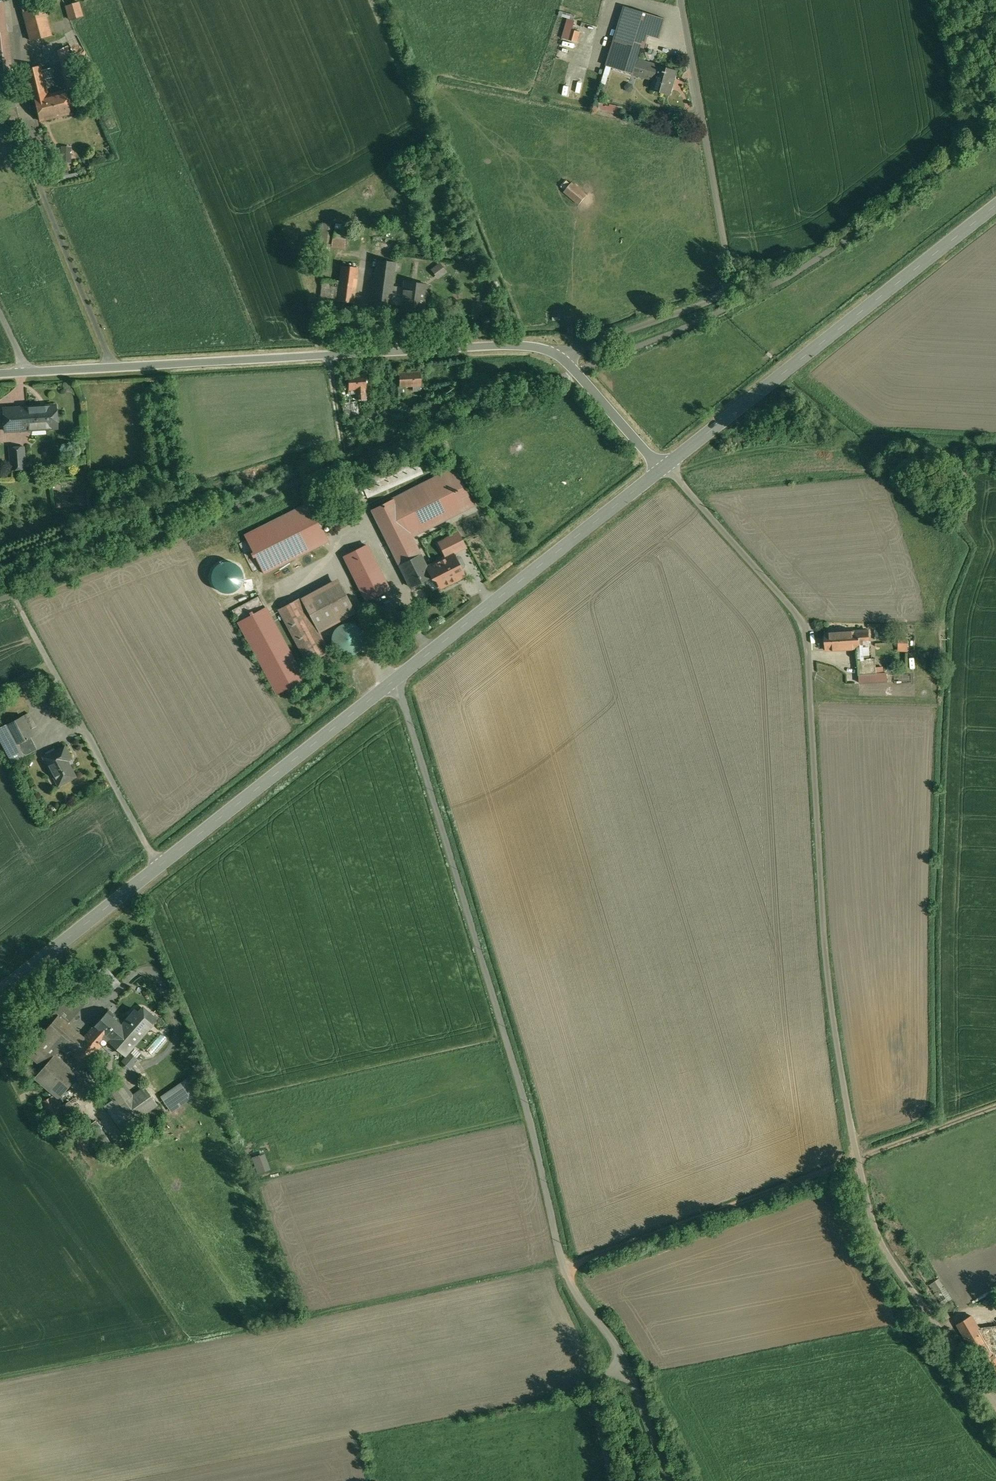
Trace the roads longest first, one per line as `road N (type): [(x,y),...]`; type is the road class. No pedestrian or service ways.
road 1 (track): [(994,1407),(883,1247),(857,1158),(831,1011),(802,625),(667,465)]
road 2 (unclassified): [(671,1480),(618,1348),(564,1270),(531,1121),(393,680)]
road 3 (tertiary): [(662,469),(565,361),(536,347),(23,371)]
road 4 (tertiary): [(393,680),(0,991)]
road 5 (track): [(565,361),(584,346),(705,303),(727,283),(681,0)]
road 6 (tertiary): [(995,206),(662,469)]
road 7 (tertiary): [(662,469),(393,680)]
road 8 (track): [(159,865),(13,595)]

